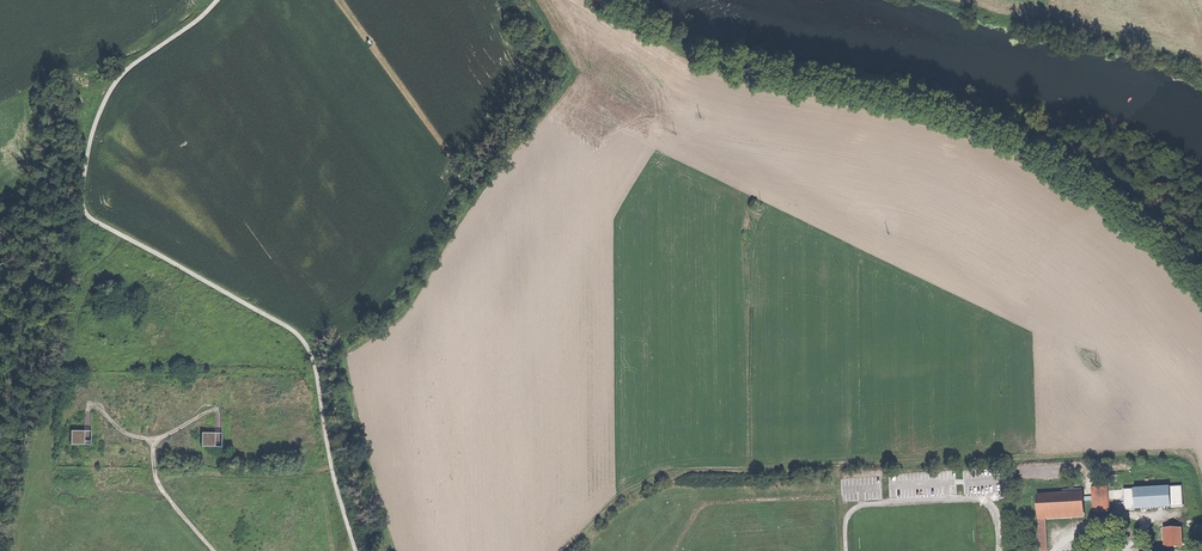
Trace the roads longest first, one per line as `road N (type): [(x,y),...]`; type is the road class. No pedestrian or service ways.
road 1 (unclassified): [(218,0),(115,83),(94,129),(84,208),(301,338),(315,364),(355,550)]
road 2 (track): [(98,407),(126,432),(153,440),(219,409)]

